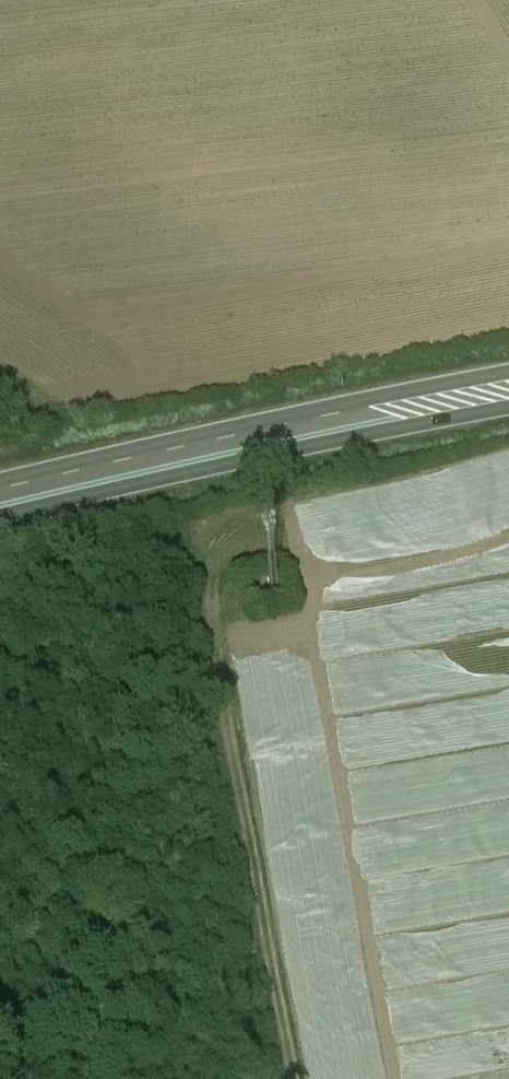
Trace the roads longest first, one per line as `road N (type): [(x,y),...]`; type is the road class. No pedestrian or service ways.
road 1 (track): [(195,530),(284,1078)]
road 2 (trunk): [(508,380),(0,492)]
road 3 (trunk): [(0,520),(508,410)]

